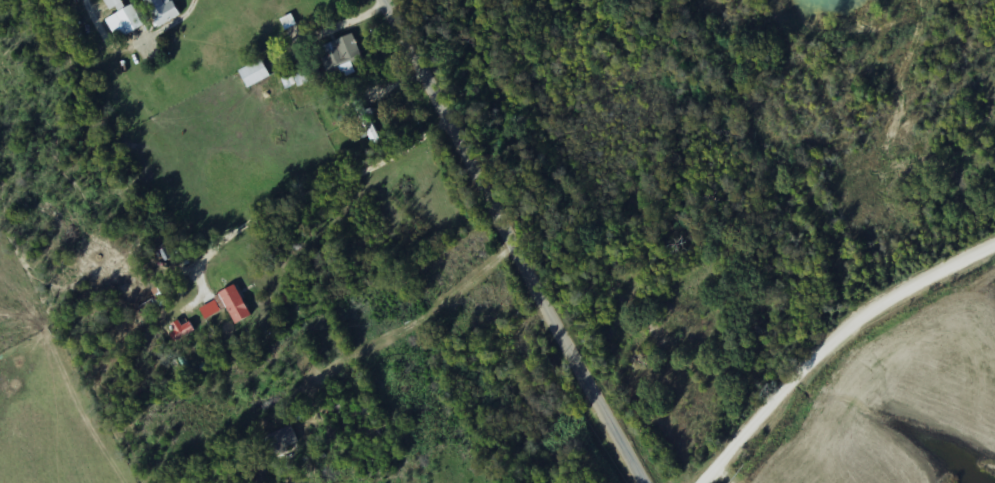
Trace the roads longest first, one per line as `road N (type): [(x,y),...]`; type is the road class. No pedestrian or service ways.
road 1 (residential): [(384,0),(645,482)]
road 2 (residential): [(697,482),(793,388),(831,331),(994,247)]

